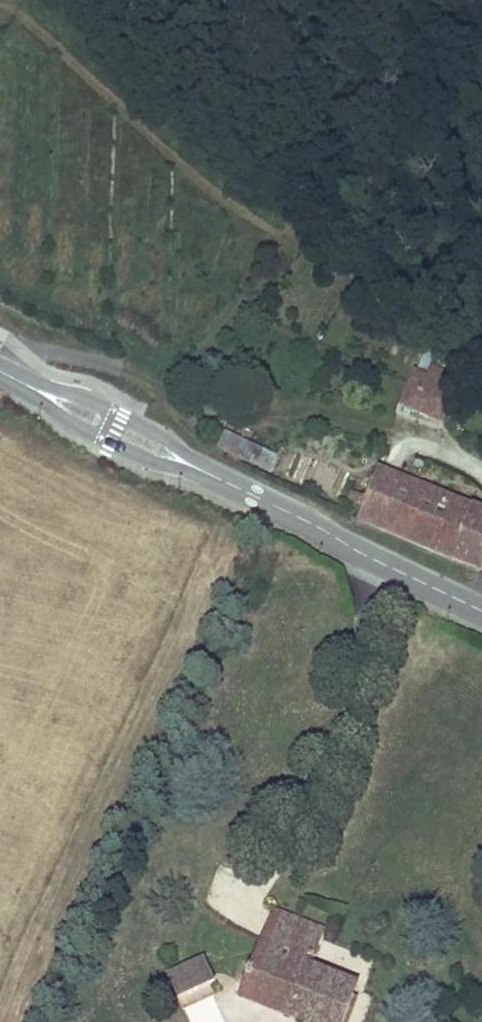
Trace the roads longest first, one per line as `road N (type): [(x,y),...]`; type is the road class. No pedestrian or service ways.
road 1 (tertiary): [(0,374),(481,612)]

